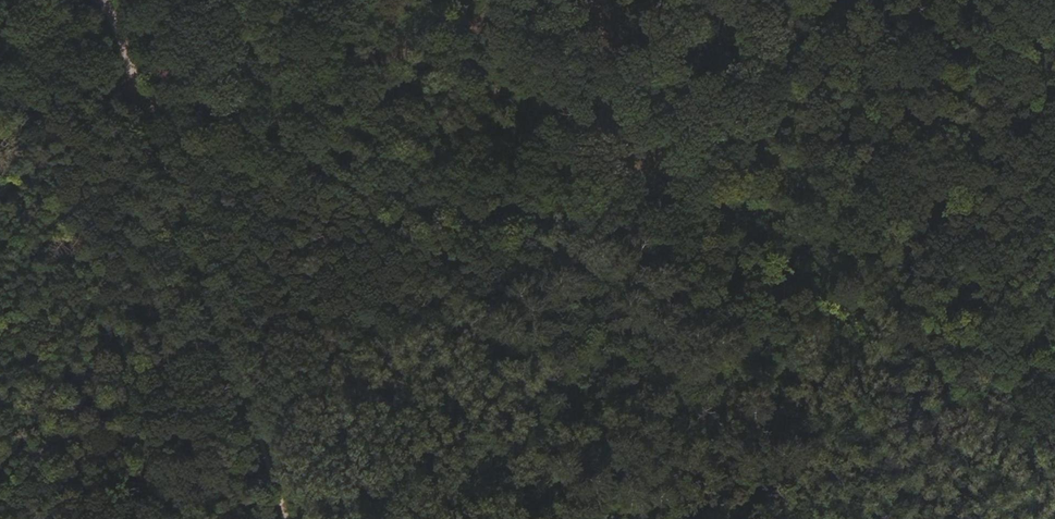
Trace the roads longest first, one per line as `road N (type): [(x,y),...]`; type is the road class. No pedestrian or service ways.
road 1 (track): [(151,97),(248,117),(317,173),(530,214),(877,343),(1054,471)]
road 2 (track): [(151,97),(296,518)]
road 3 (track): [(327,175),(480,0)]
road 4 (track): [(0,104),(151,97)]

